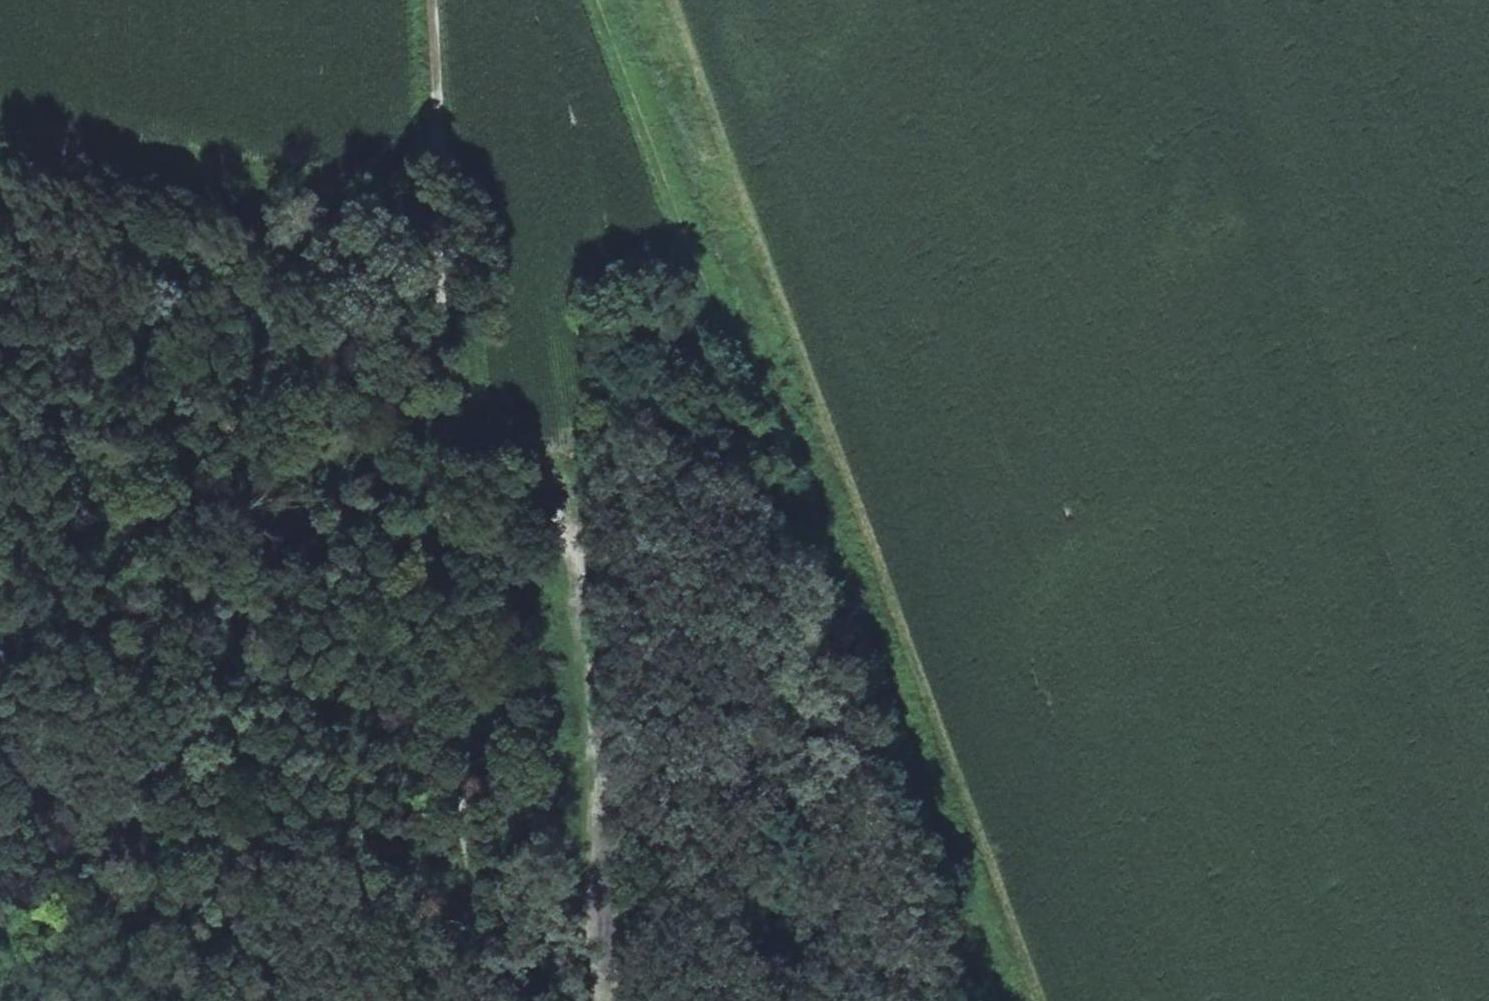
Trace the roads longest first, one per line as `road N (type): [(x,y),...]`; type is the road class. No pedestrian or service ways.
road 1 (track): [(587,1000),(551,580),(522,471),(450,386),(439,0)]

